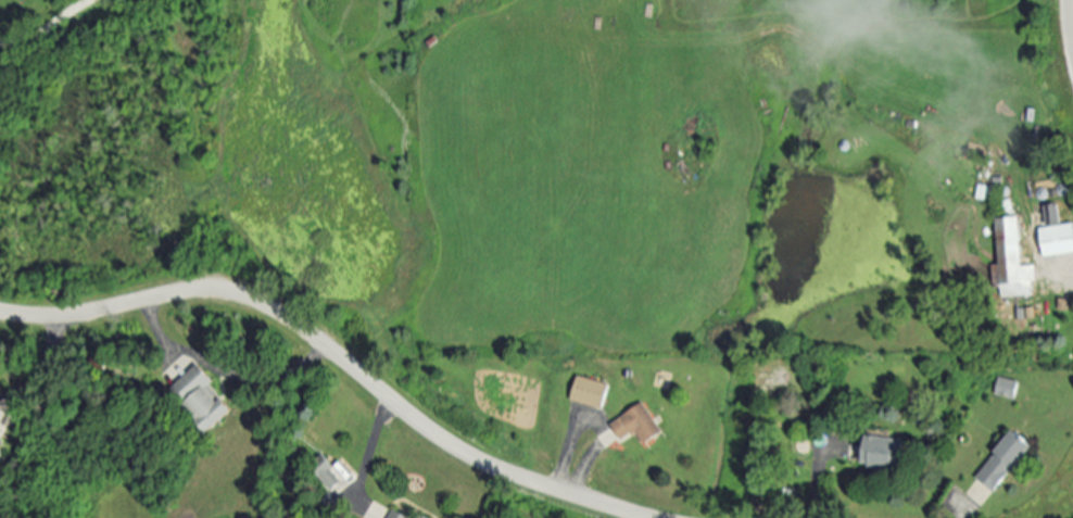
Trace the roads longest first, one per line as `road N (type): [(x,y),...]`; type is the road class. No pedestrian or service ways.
road 1 (residential): [(0,312),(55,316),(212,289),(252,301),(326,343),(460,446),(652,517)]

